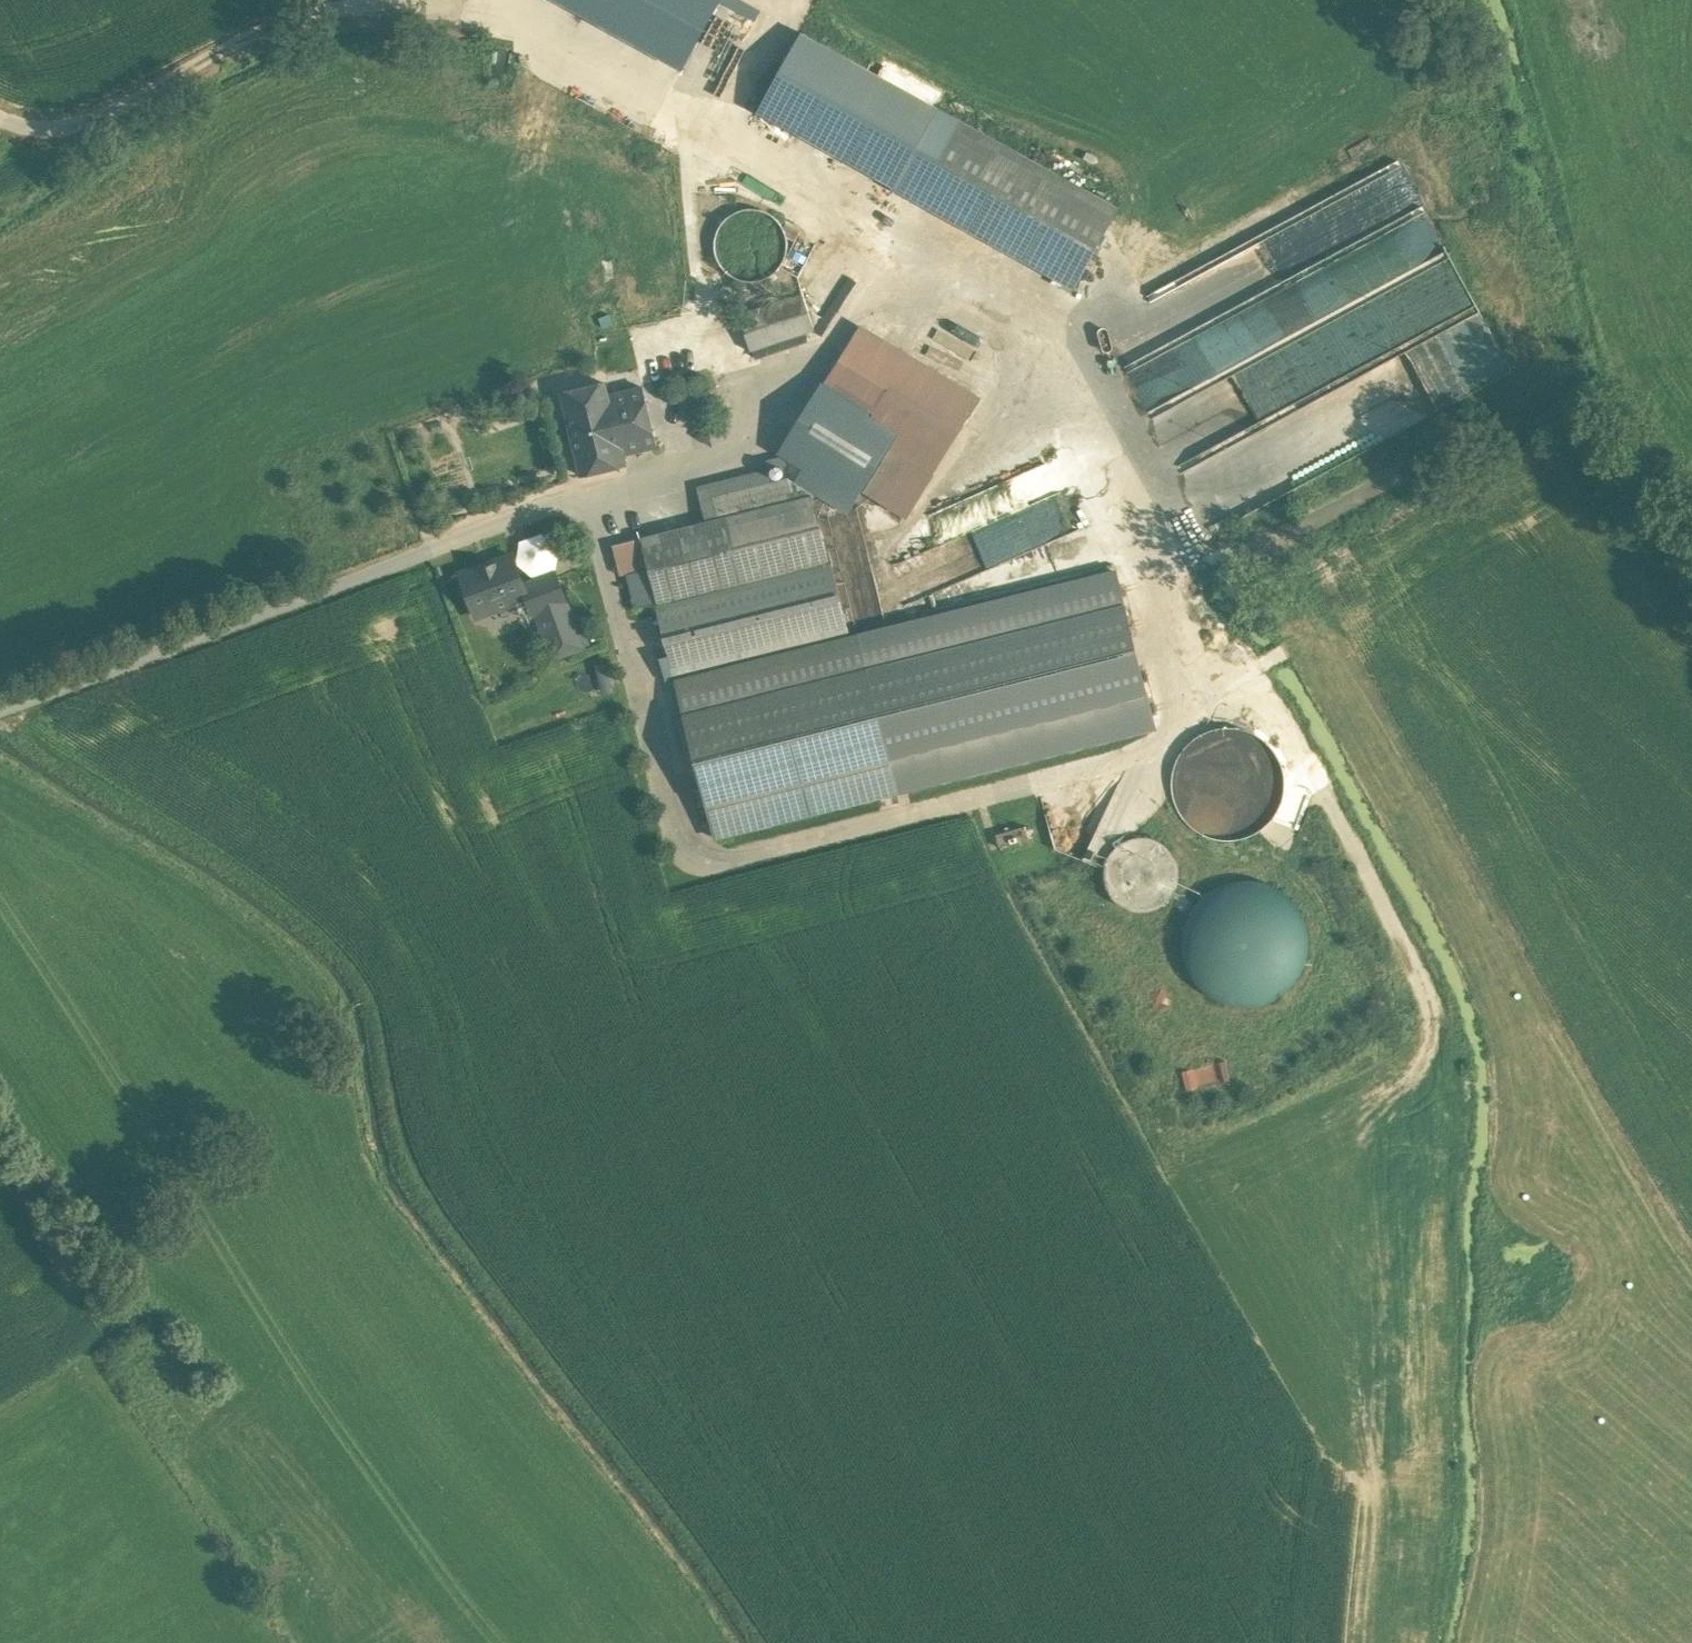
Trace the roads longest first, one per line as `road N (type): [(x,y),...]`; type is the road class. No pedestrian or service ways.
road 1 (track): [(1691,622),(1581,486),(1531,480),(1460,519),(1338,625),(1682,1184)]
road 2 (track): [(692,263),(689,88),(598,31),(370,8),(288,23),(238,43),(82,125),(28,129),(0,118)]

